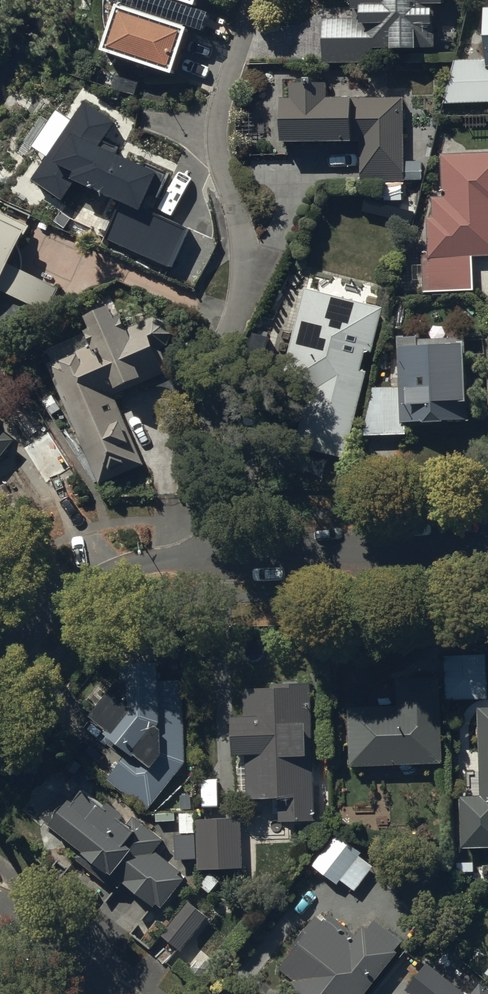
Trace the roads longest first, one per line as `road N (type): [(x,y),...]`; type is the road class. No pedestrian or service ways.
road 1 (residential): [(257,0),(219,111),(220,159),(246,256),(192,489),(197,556)]
road 2 (residential): [(197,556),(487,548)]
road 3 (residential): [(0,675),(74,591),(143,562),(197,556)]
road 4 (residential): [(0,916),(98,993)]

